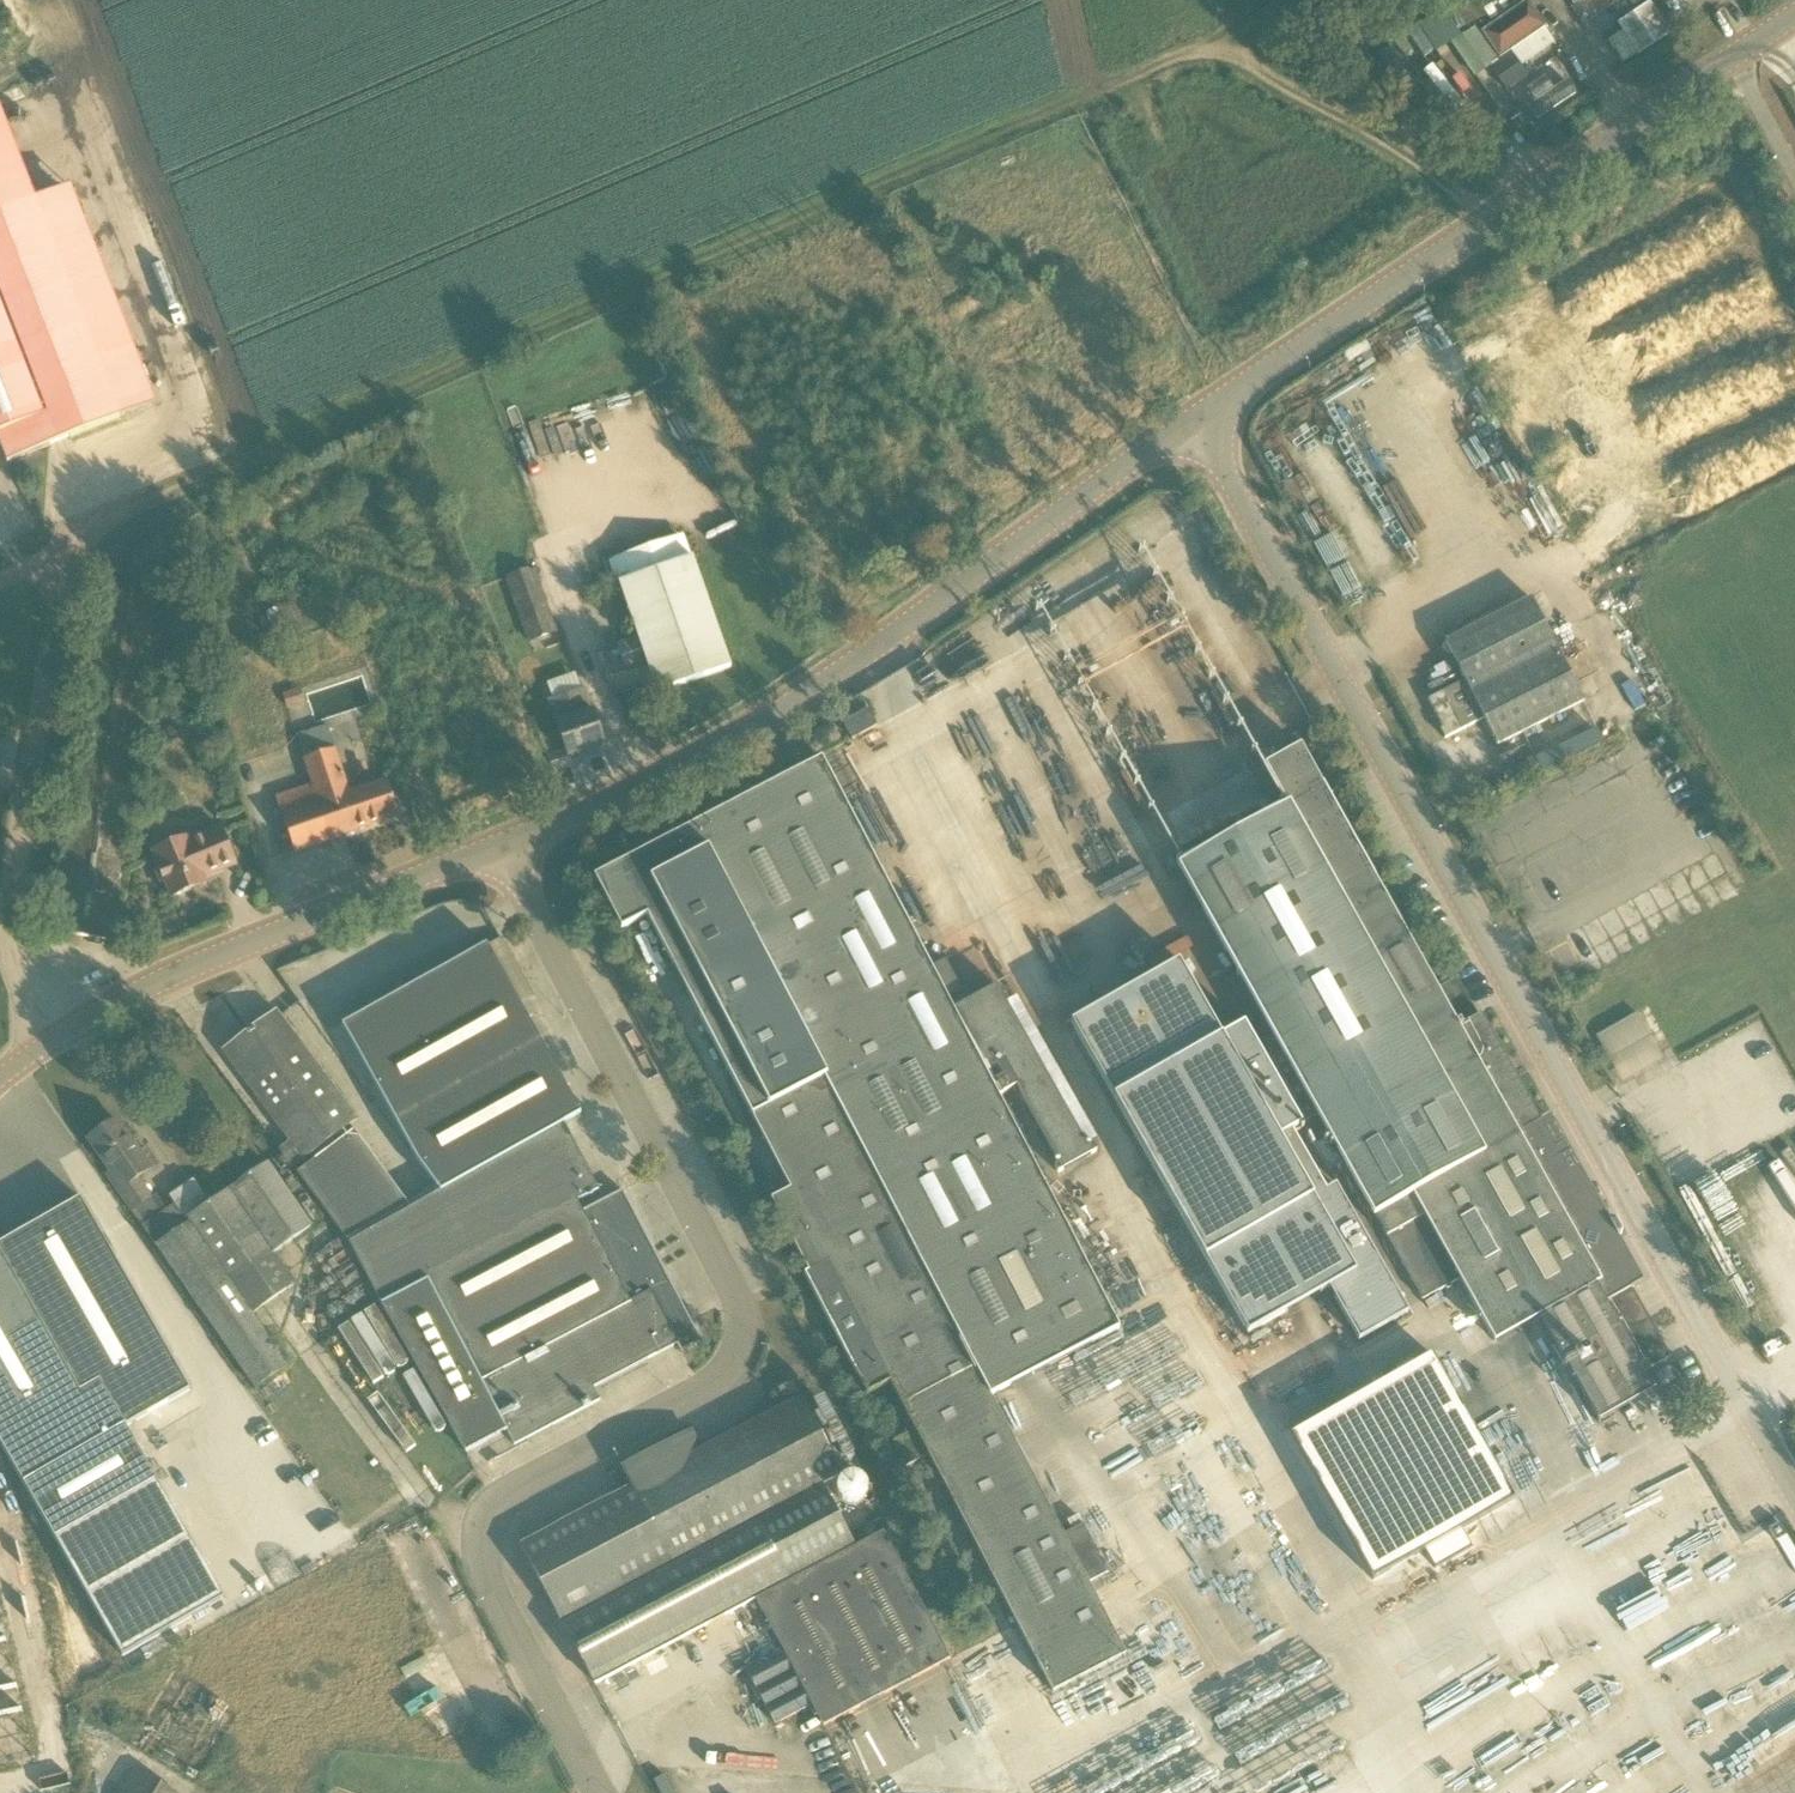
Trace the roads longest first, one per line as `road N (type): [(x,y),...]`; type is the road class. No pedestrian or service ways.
road 1 (track): [(0,594),(587,317),(1332,0)]
road 2 (unclassified): [(1794,1483),(1634,1217),(1205,421)]
road 3 (unclassified): [(505,849),(737,1297),(746,1334),(741,1366),(719,1393),(520,1493),(494,1526),(486,1562),(498,1602),(598,1792)]
road 4 (unclassified): [(505,849),(746,734),(875,657),(1205,421)]
road 5 (unclassified): [(1205,421),(1794,18)]
road 6 (unclassified): [(41,1048),(505,849)]
road 7 (track): [(1,934),(60,566)]
road 8 (track): [(1220,48),(1497,222)]
road 9 (unclassified): [(41,1048),(1,934)]

